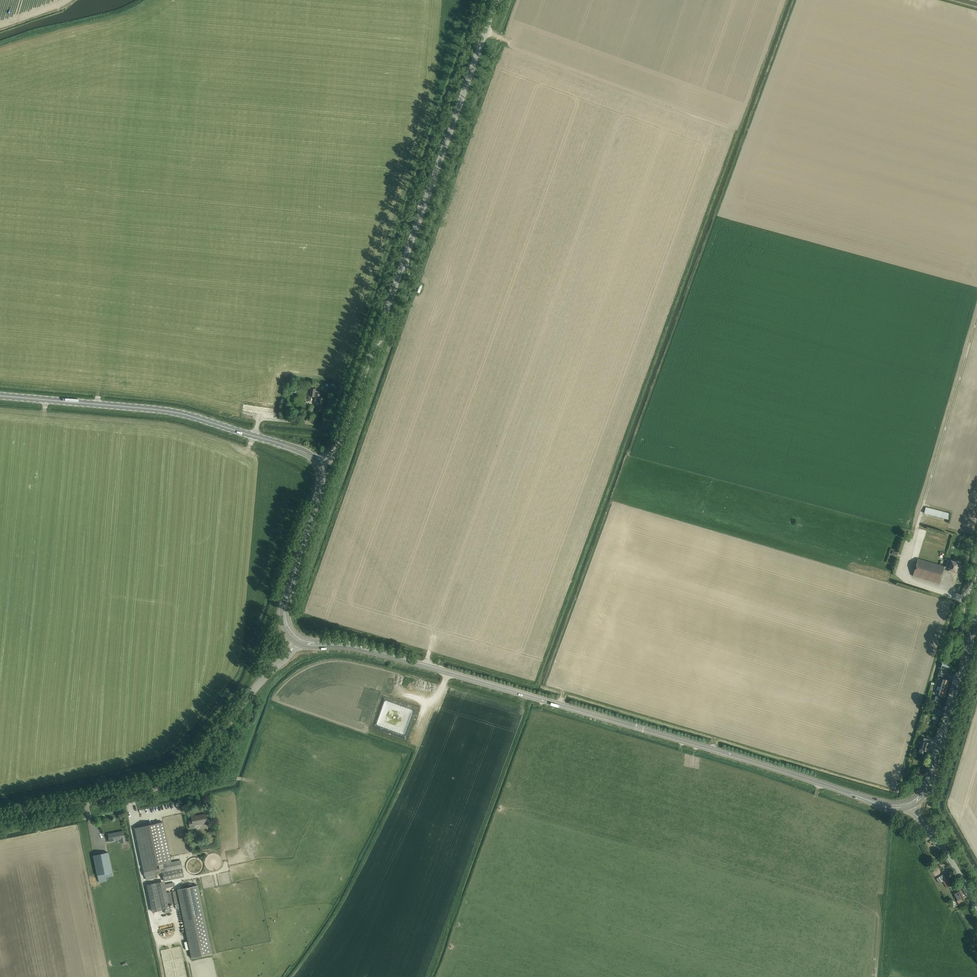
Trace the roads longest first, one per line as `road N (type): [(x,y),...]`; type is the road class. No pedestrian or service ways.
road 1 (track): [(303,615),(536,682),(784,0)]
road 2 (secondary): [(874,802),(440,670),(298,640)]
road 3 (unclassified): [(344,433),(496,0)]
road 4 (secondary): [(318,464),(296,449),(180,413),(0,396)]
road 5 (track): [(917,528),(976,319)]
road 6 (secondary): [(910,804),(930,780),(976,618)]
road 7 (tertiary): [(164,780),(198,756),(298,640)]
road 8 (track): [(976,863),(946,804),(976,698)]
road 9 (secondary): [(286,602),(319,493),(318,464)]
road 10 (unclassified): [(976,905),(910,804)]

